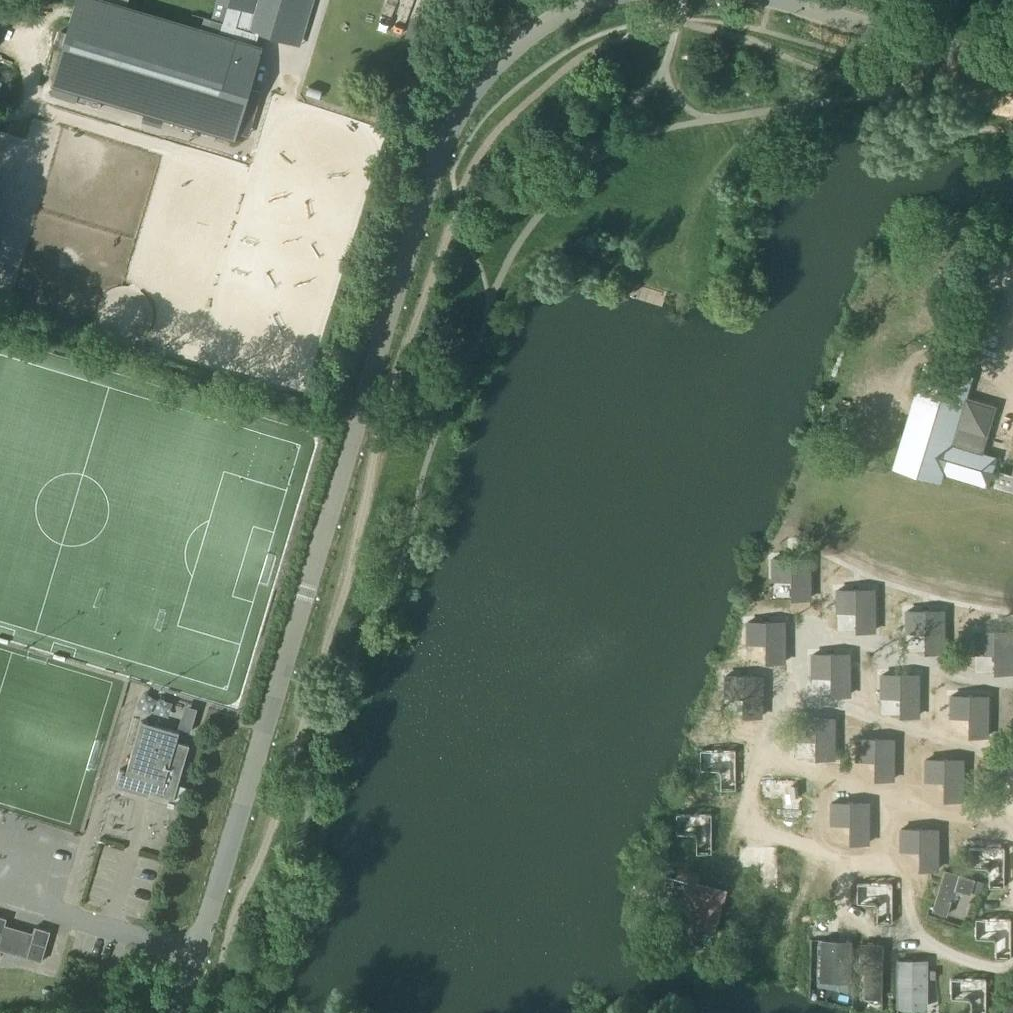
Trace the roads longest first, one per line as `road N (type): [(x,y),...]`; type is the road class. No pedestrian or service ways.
road 1 (unclassified): [(179,1012),(441,144),(487,70),(545,23),(604,0)]
road 2 (track): [(1012,963),(994,970),(948,955),(910,928),(903,866),(851,863),(745,818)]
road 3 (unclassified): [(776,0),(1012,71)]

